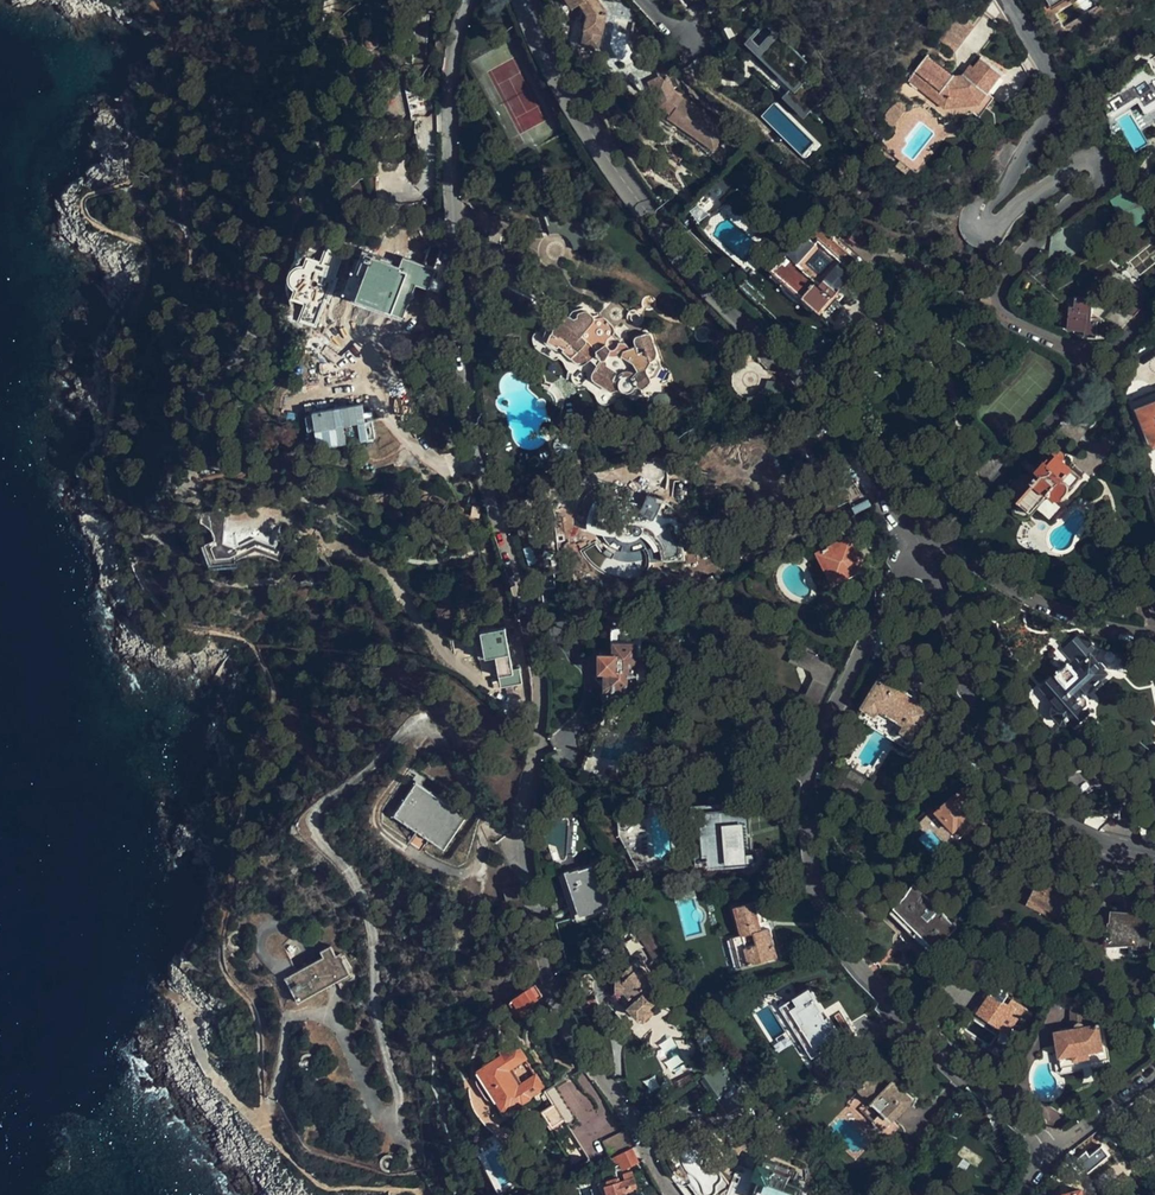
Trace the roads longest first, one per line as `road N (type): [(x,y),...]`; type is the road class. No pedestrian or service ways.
road 1 (residential): [(467,0),(452,75),(467,394),(542,673),(525,865),(558,1004),(674,1194)]
road 2 (residential): [(918,544),(899,567),(831,717),(816,769),(822,902),(862,968),(957,1067),(1054,1150)]
road 3 (residential): [(1100,364),(1015,320),(1006,296),(1014,269),(1067,207),(1103,182),(1103,163),(1087,159),(991,234),(974,220),(1002,194),(1053,104),(1052,80),(1003,0)]
road 4 (tertiary): [(525,0),(581,115),(635,193),(717,290),(860,431),(918,544)]
road 5 (tertiary): [(918,544),(1012,773),(1076,831),(1154,855)]
road 6 (residential): [(947,540),(1100,364)]
road 7 (residential): [(947,540),(1034,600),(1154,635)]
road 8 (residential): [(1154,1072),(1054,1150)]

